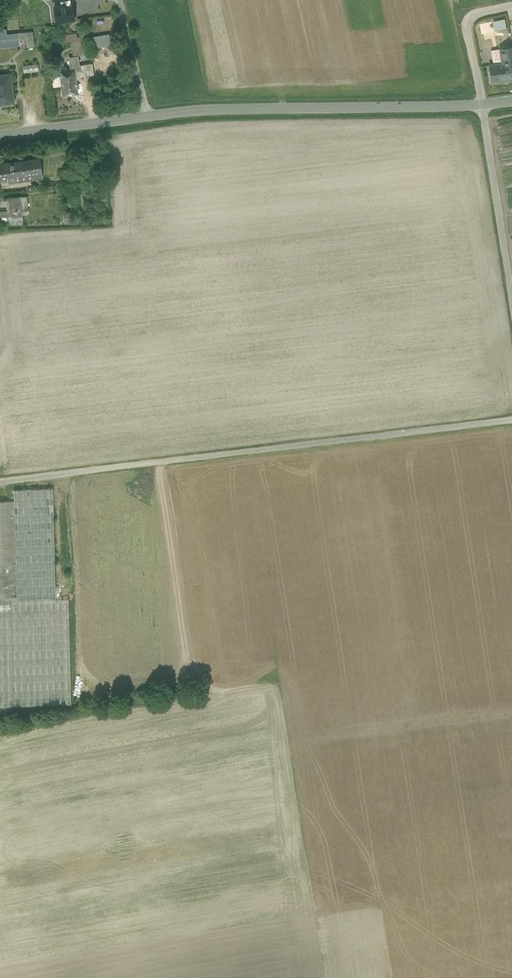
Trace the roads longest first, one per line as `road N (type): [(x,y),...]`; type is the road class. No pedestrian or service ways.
road 1 (track): [(511,421),(0,481)]
road 2 (unclassified): [(511,102),(211,110),(0,137)]
road 3 (track): [(511,9),(466,21),(511,296)]
road 4 (track): [(511,716),(286,743)]
road 5 (track): [(147,117),(118,0)]

